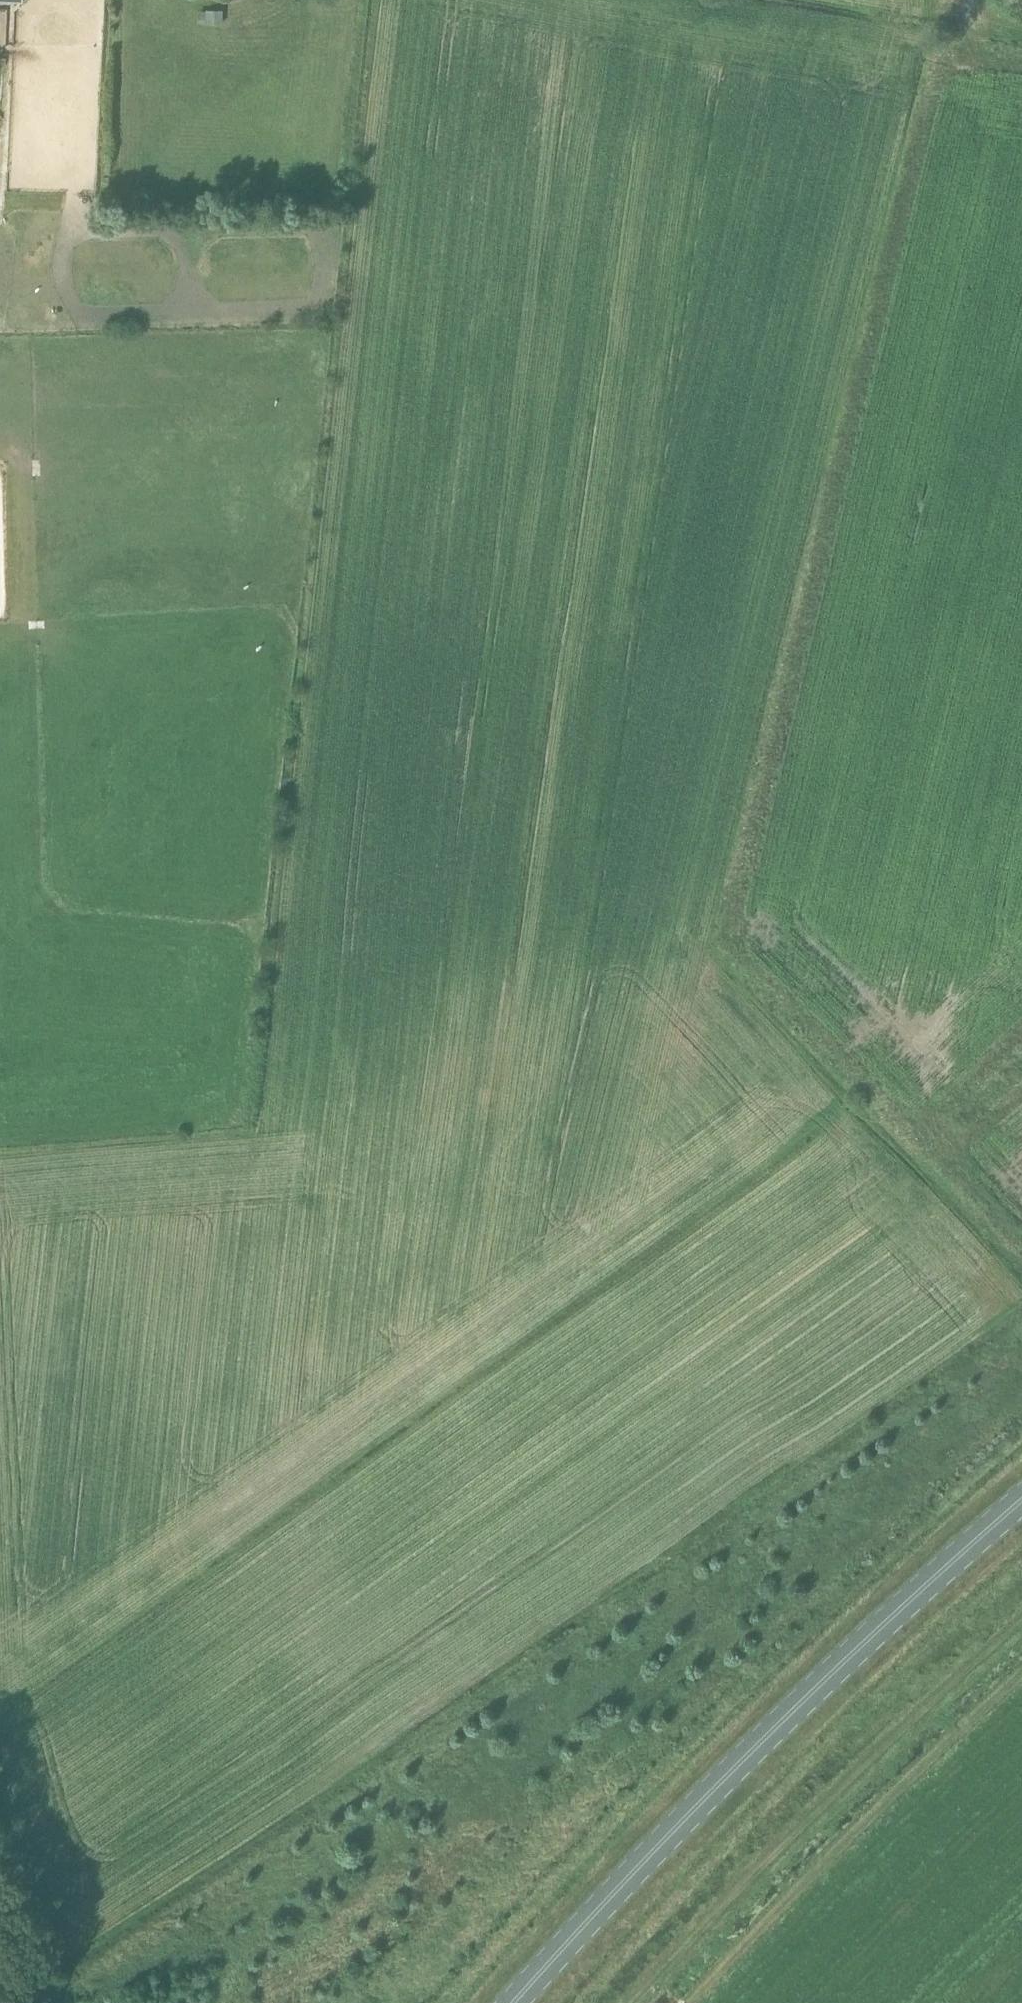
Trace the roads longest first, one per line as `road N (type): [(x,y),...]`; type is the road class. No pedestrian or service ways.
road 1 (primary): [(516,2002),(768,1733),(1021,1501)]

